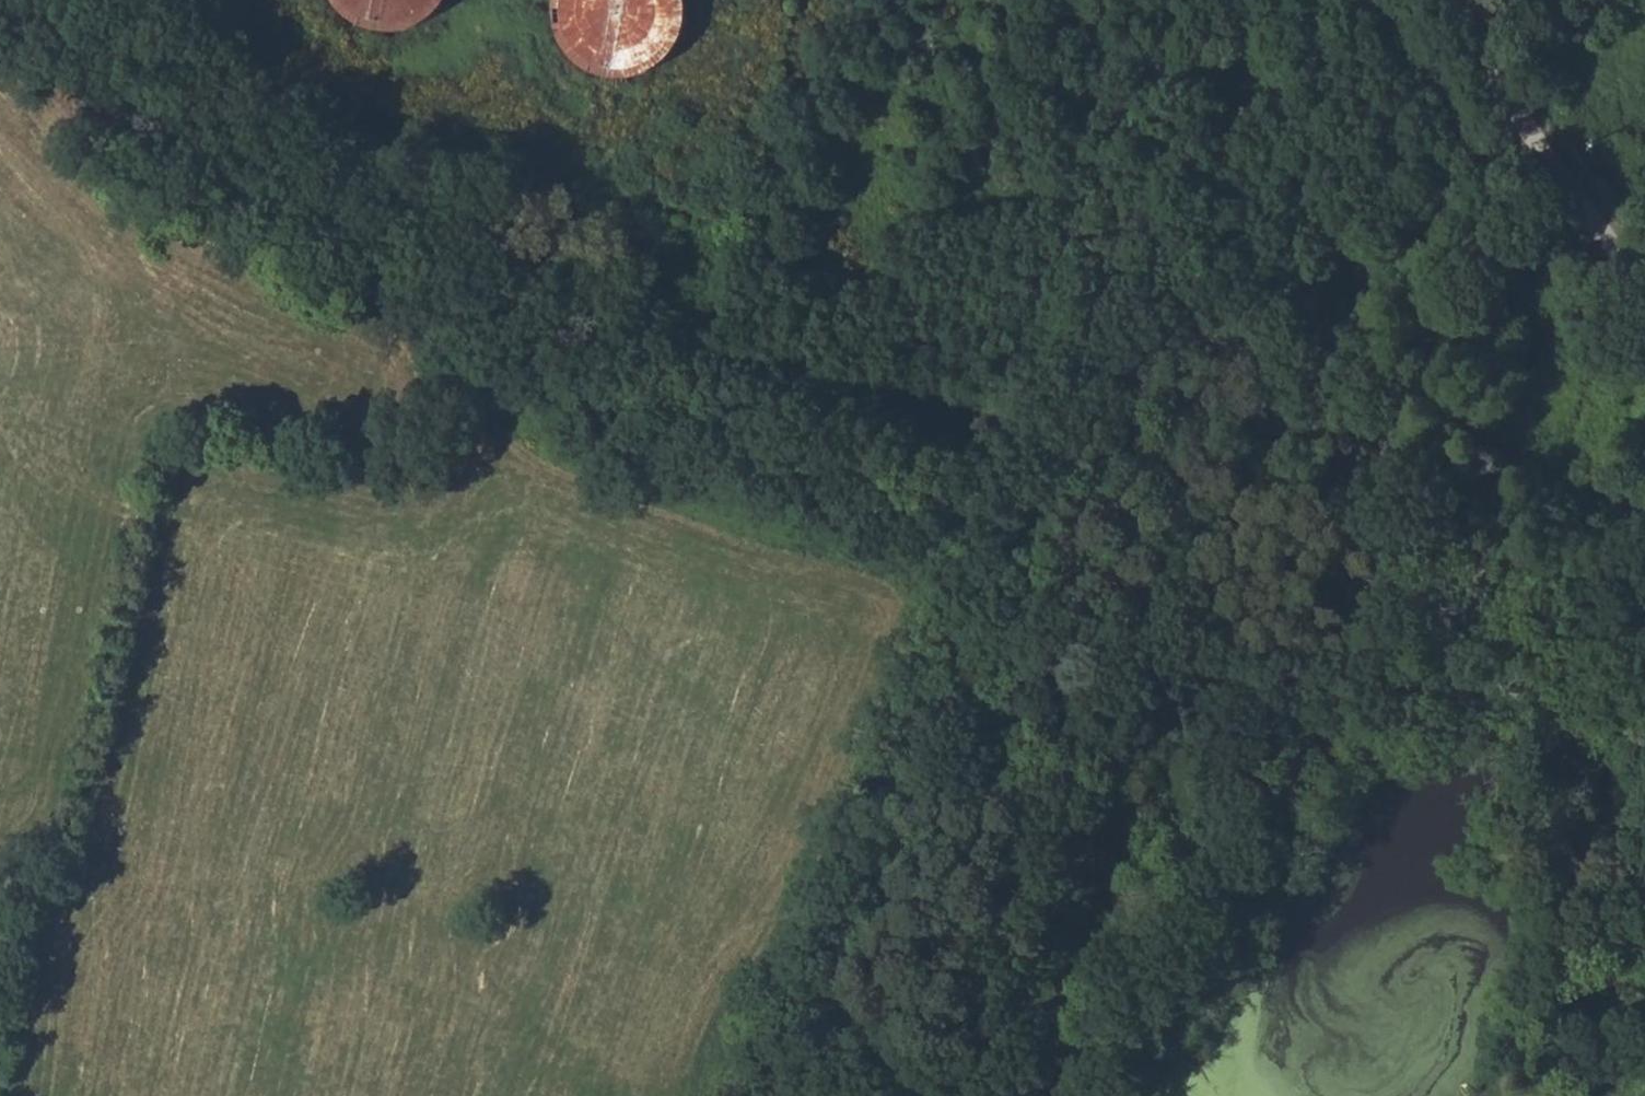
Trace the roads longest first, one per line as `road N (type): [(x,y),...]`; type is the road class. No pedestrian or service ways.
road 1 (unclassified): [(1644,286),(1555,164),(1461,0)]

